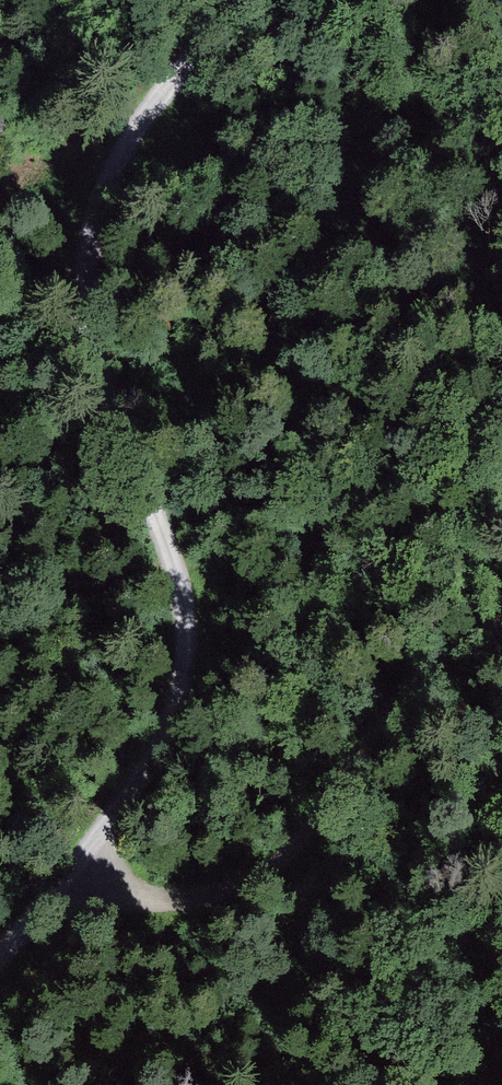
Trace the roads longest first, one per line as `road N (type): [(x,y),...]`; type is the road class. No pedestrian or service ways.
road 1 (track): [(0,944),(77,879),(170,722),(191,658),(189,590),(89,368),(86,309),(97,191),(243,0)]
road 2 (track): [(77,879),(109,895),(146,899),(229,888),(280,862),(420,676),(501,616)]

